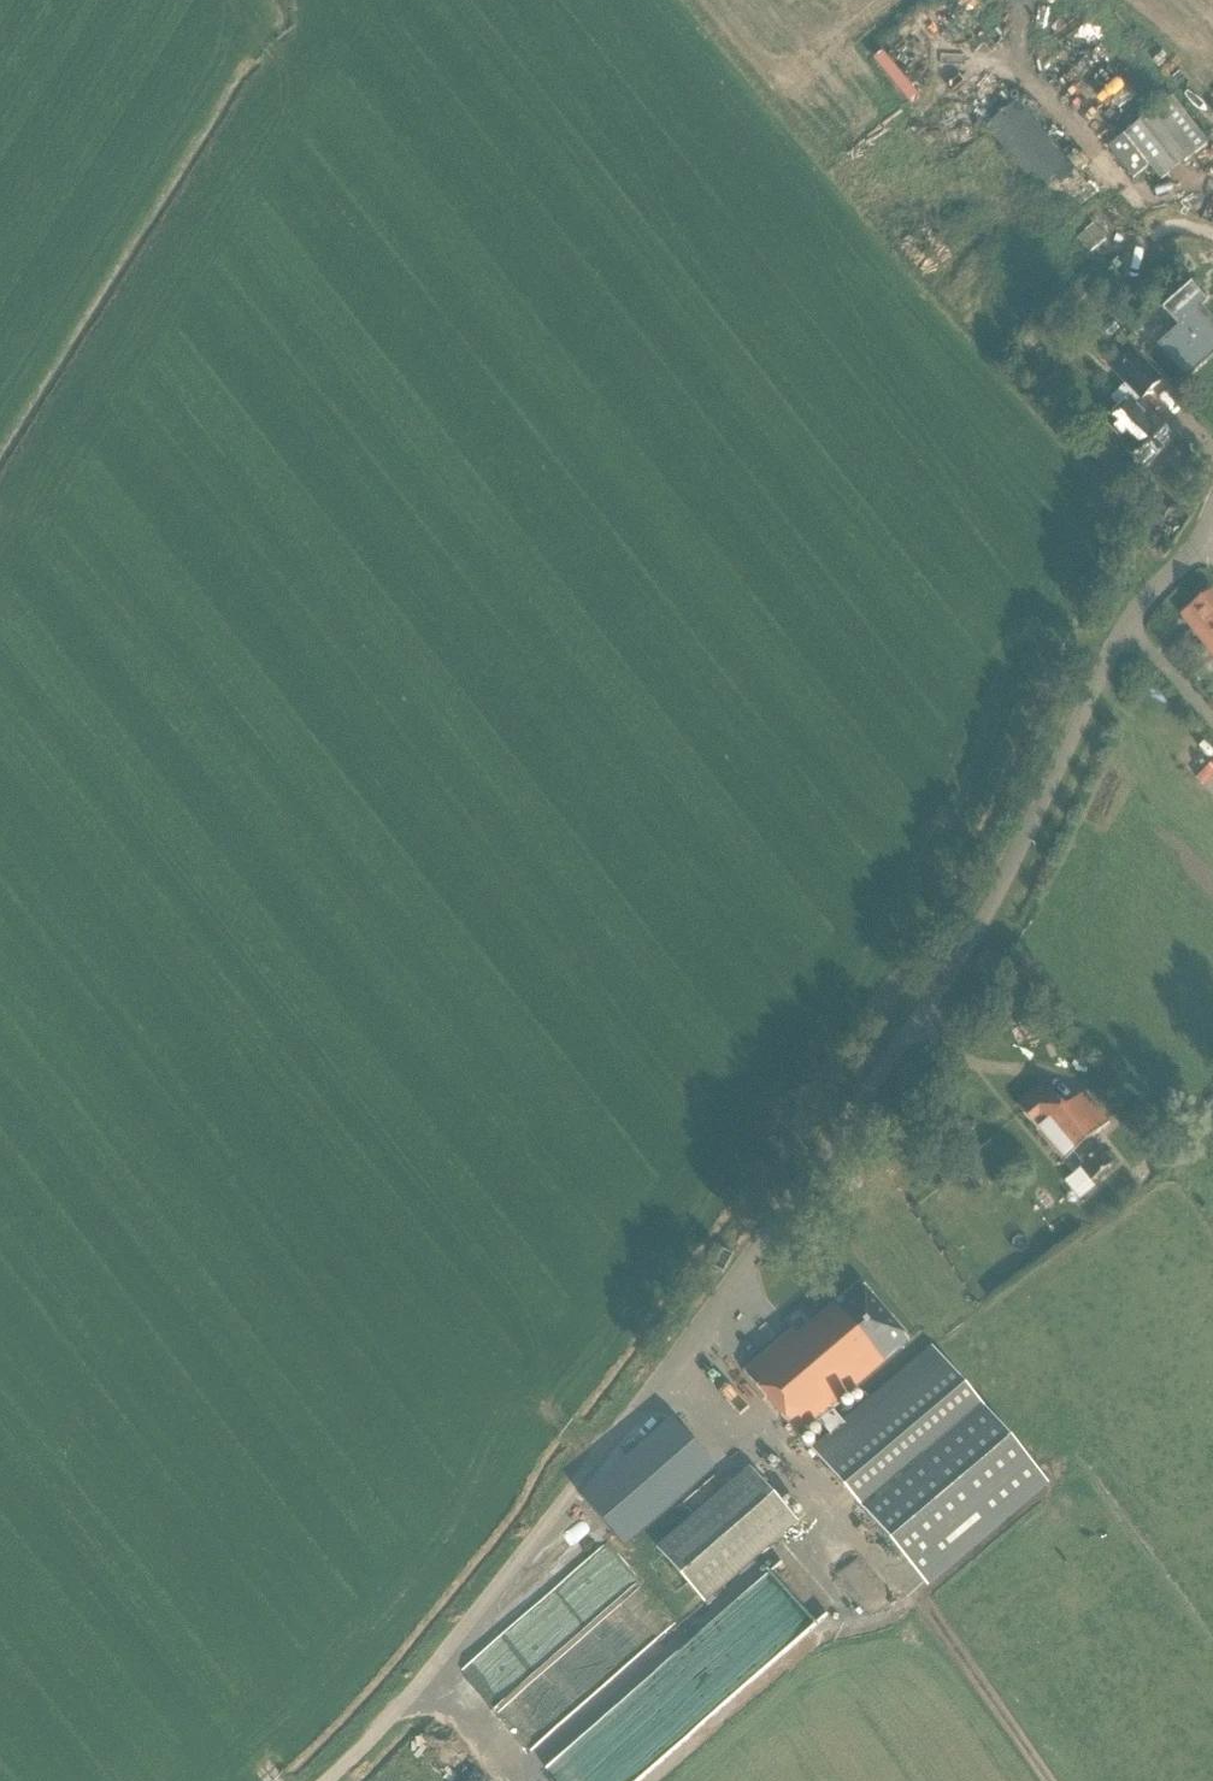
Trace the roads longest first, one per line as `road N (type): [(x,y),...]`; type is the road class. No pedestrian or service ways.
road 1 (unclassified): [(330,1780),(386,1731),(757,1253),(989,920),(1131,609),(1209,538)]

